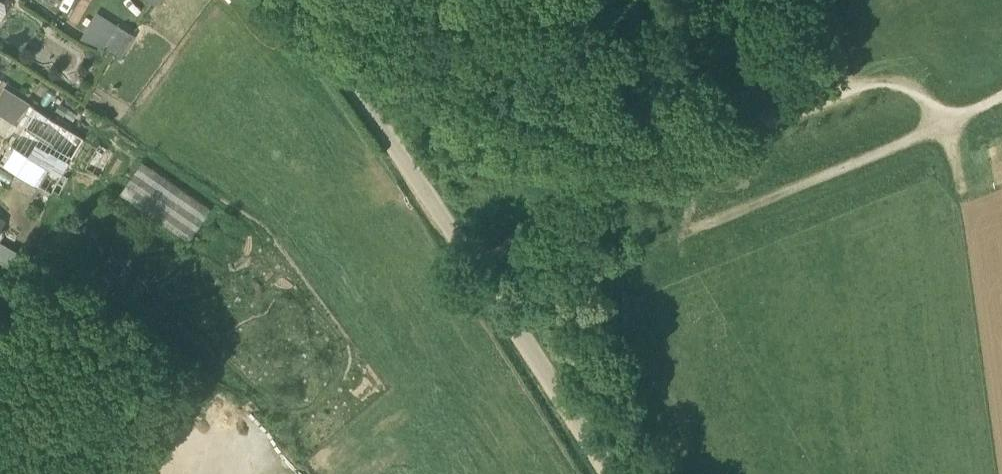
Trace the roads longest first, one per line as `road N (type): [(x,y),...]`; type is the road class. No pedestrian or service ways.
road 1 (unclassified): [(611,473),(343,69),(286,0)]
road 2 (track): [(477,264),(638,168),(810,104),(834,73),(823,0)]

